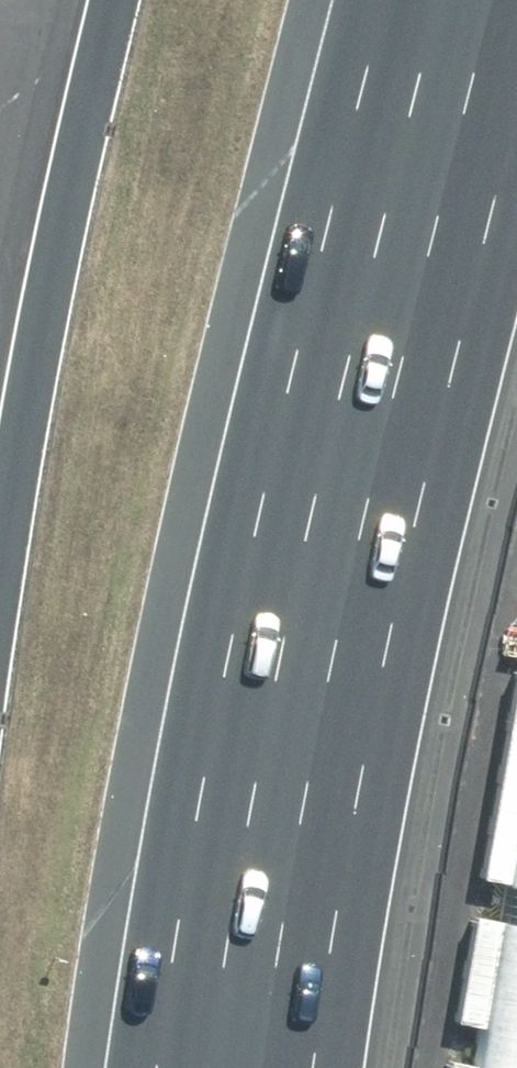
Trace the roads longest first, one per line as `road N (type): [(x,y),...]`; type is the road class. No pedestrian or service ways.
road 1 (motorway): [(315,1067),(389,655),(516,125)]
road 2 (motorway): [(0,623),(113,0)]

